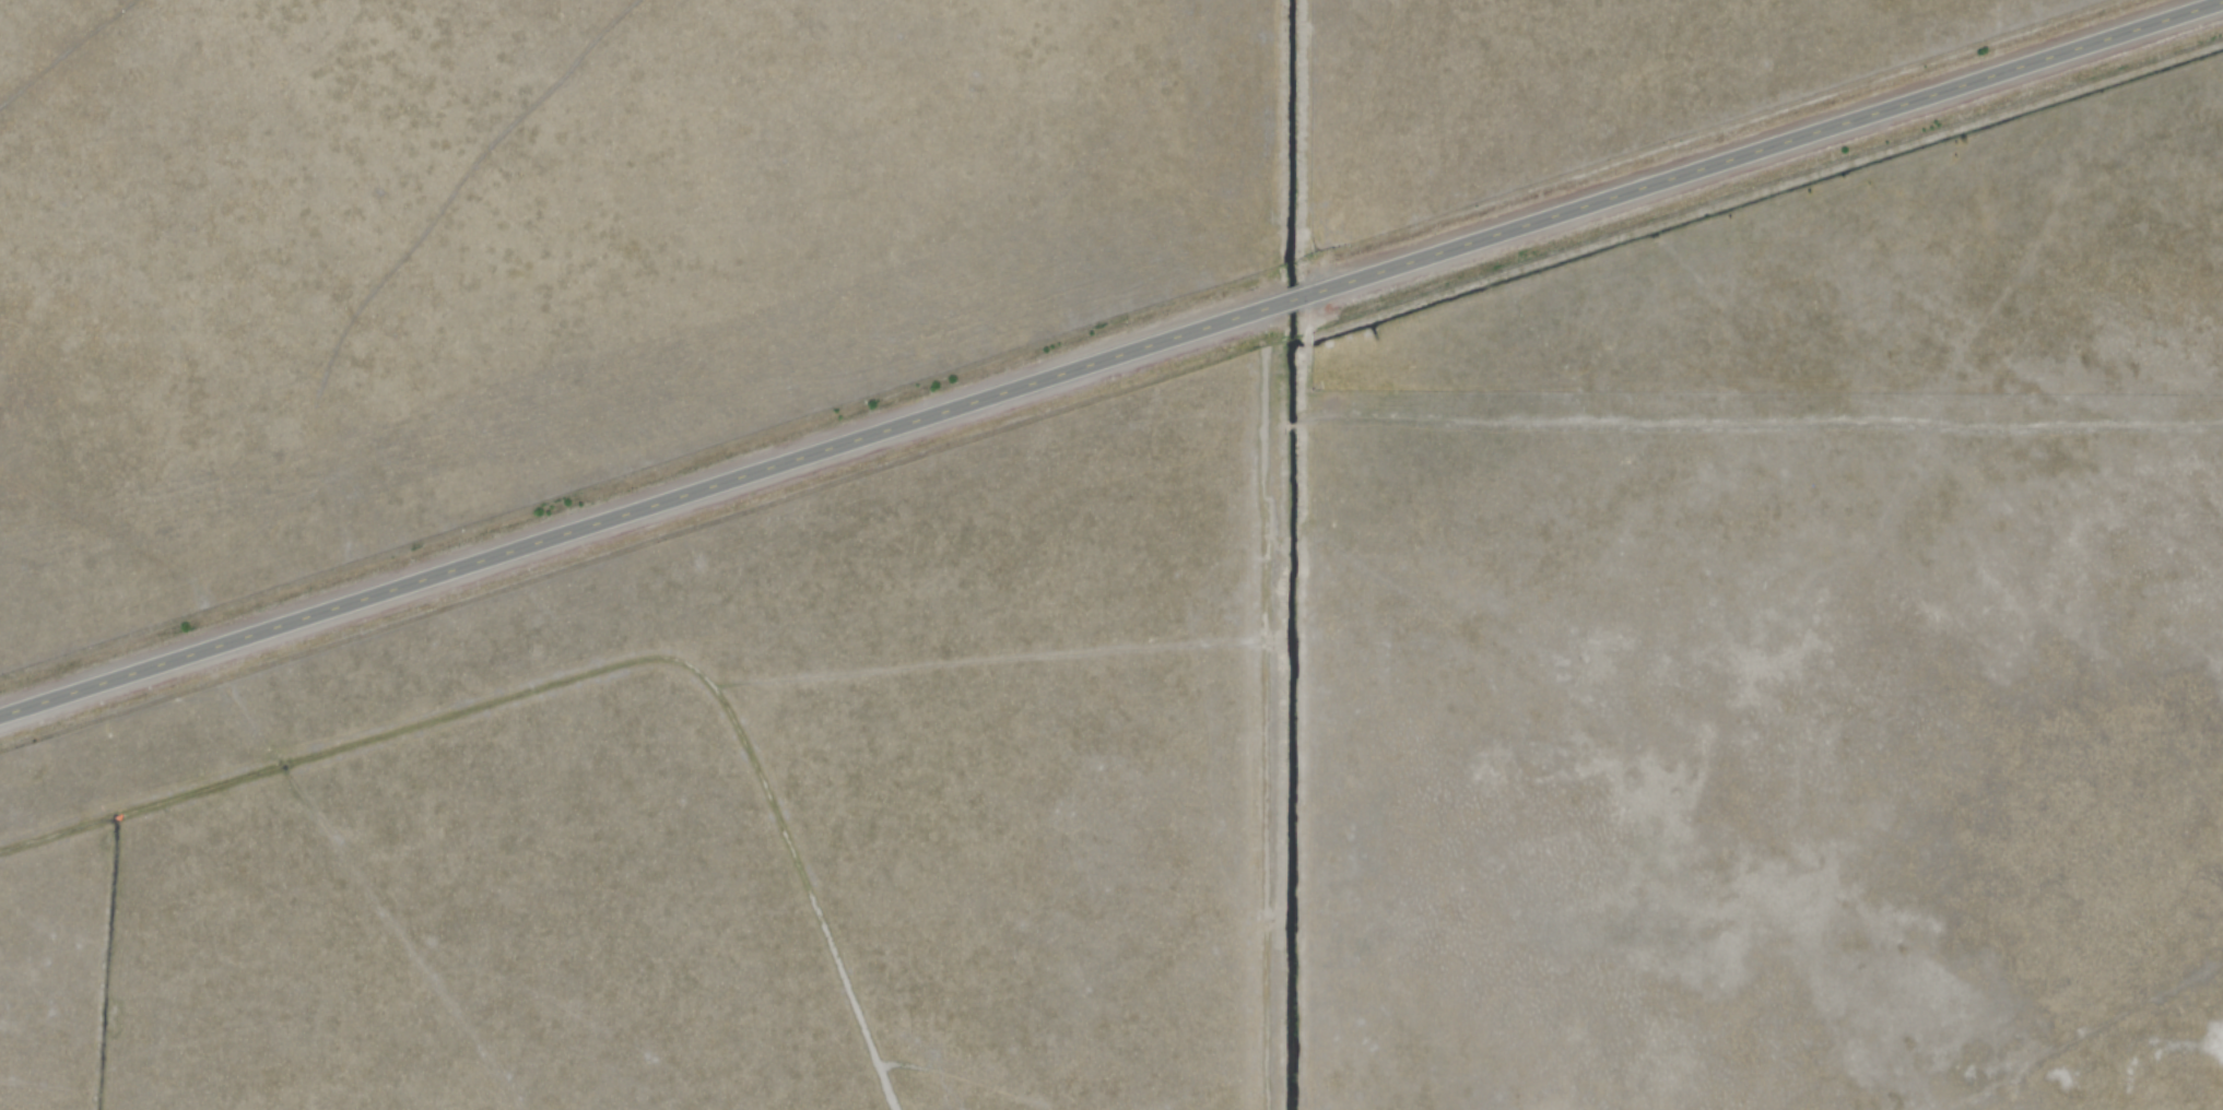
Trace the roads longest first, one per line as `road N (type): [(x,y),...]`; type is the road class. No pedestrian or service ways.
road 1 (secondary): [(0,713),(2217,0)]

